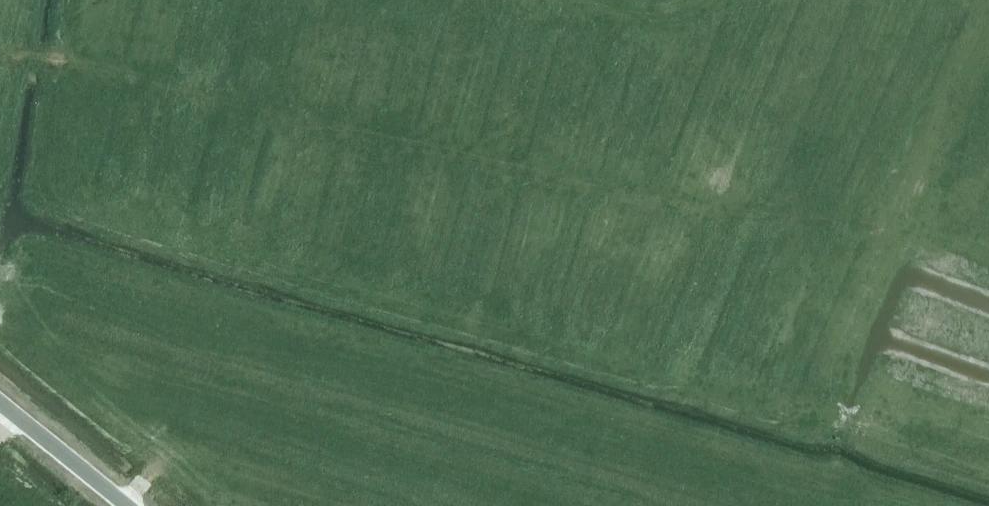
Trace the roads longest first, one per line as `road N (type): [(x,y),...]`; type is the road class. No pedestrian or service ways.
road 1 (tertiary): [(125,505),(0,404)]

